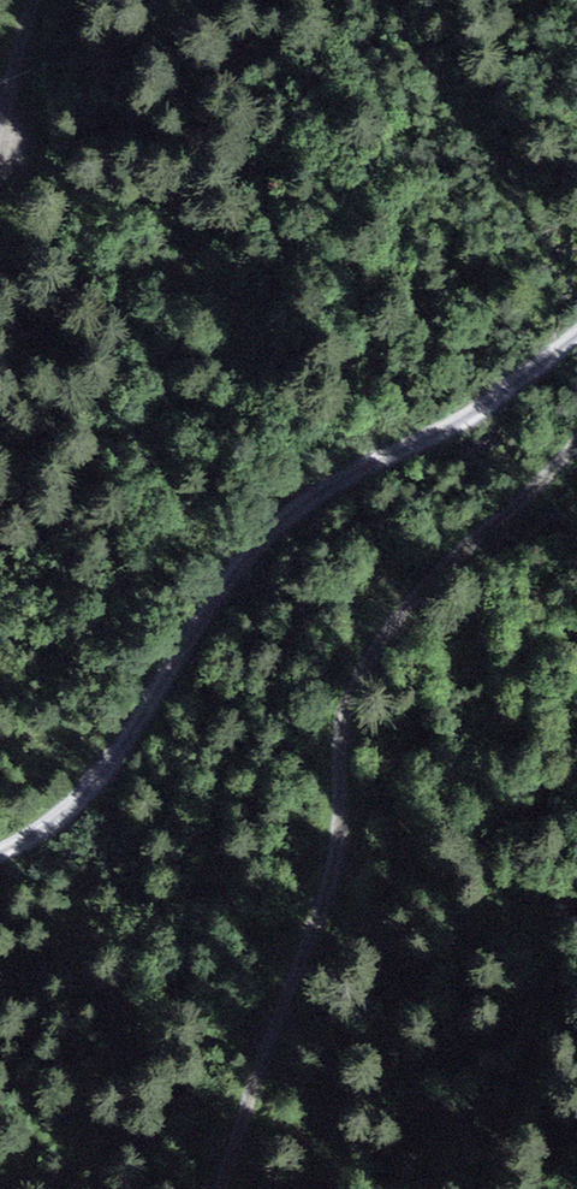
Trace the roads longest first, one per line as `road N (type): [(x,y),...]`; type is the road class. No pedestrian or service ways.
road 1 (track): [(221,1188),(265,1053),(319,932),(353,694),(381,641),(420,593),(576,442)]
road 2 (track): [(0,853),(74,808),(247,562),(316,495),(453,430),(576,342)]
road 3 (track): [(34,0),(0,134)]

